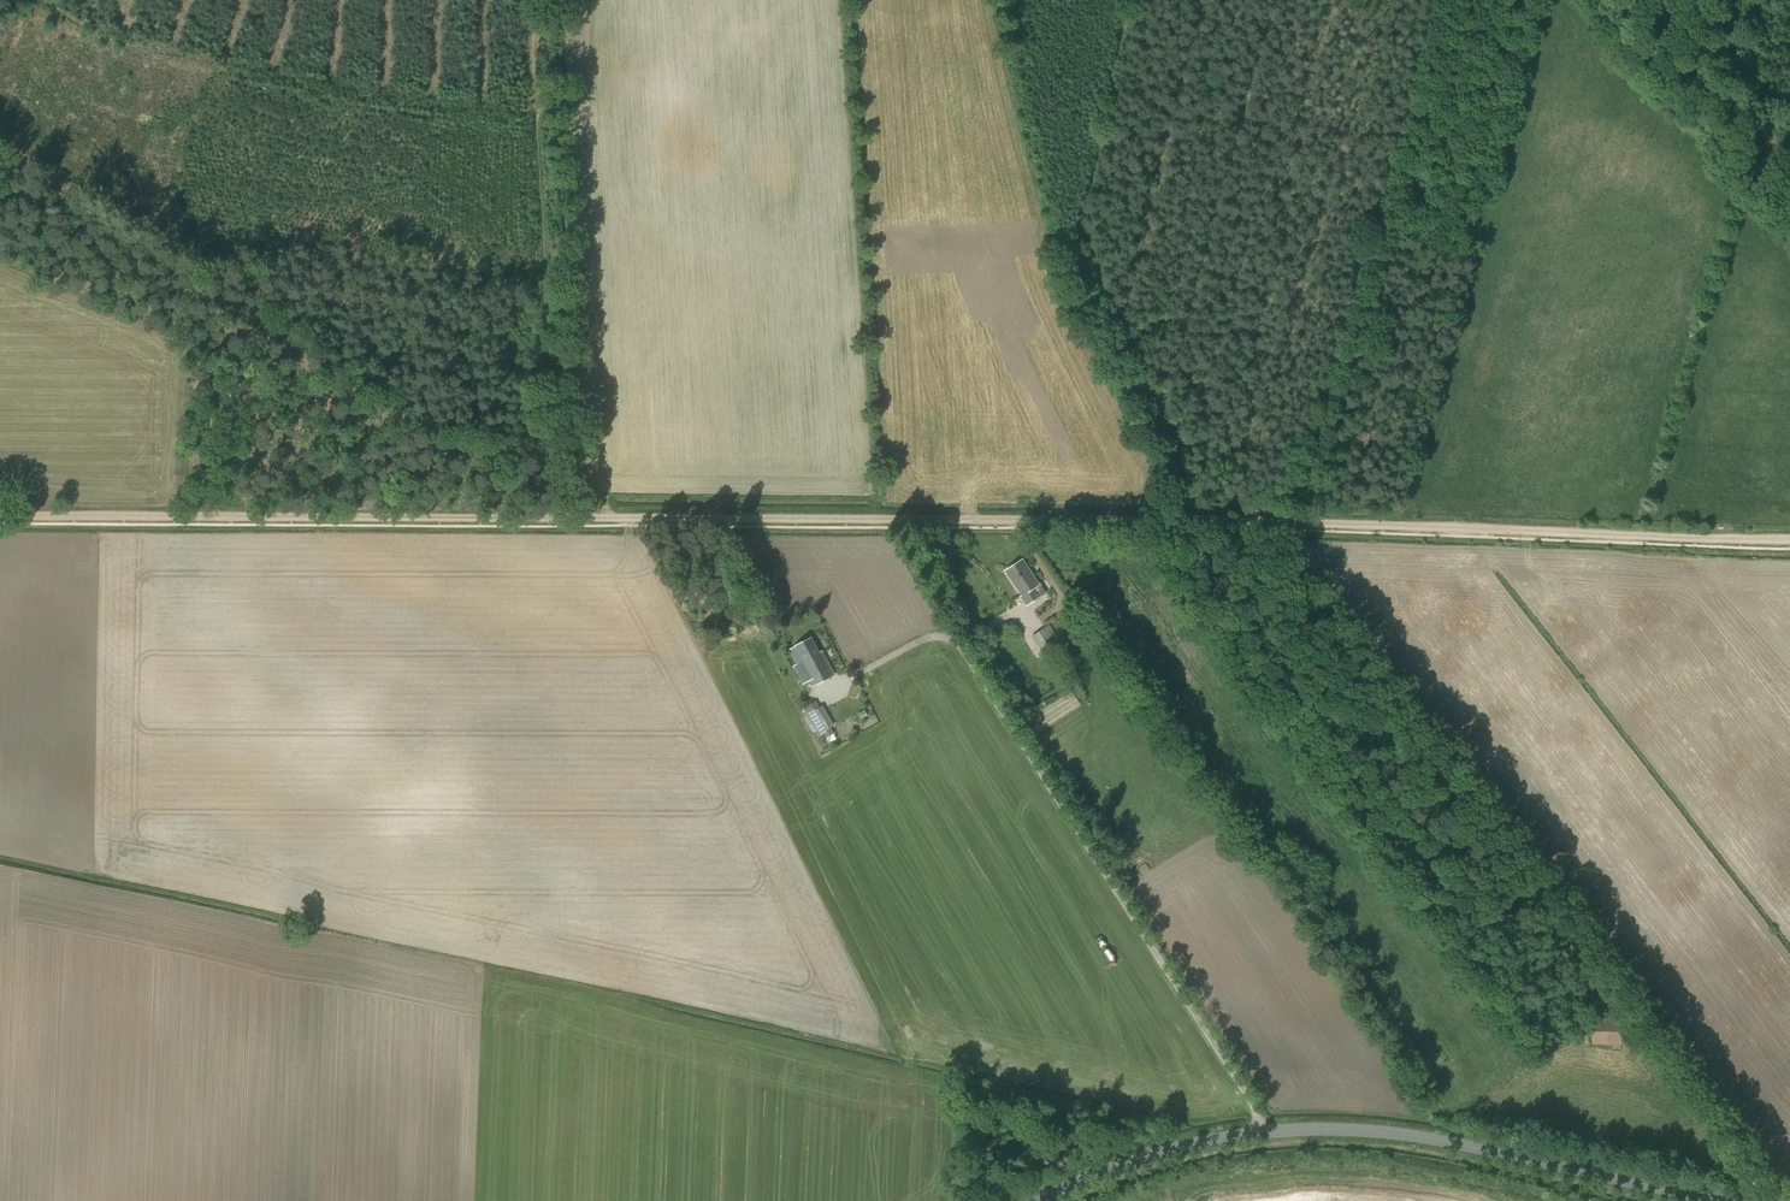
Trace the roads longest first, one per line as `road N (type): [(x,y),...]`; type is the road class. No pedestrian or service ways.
road 1 (track): [(559,521),(1789,540)]
road 2 (tertiary): [(1718,1200),(1432,1137),(1346,1128),(1243,1133),(1139,1157),(1040,1200)]
road 3 (track): [(0,516),(559,521)]

